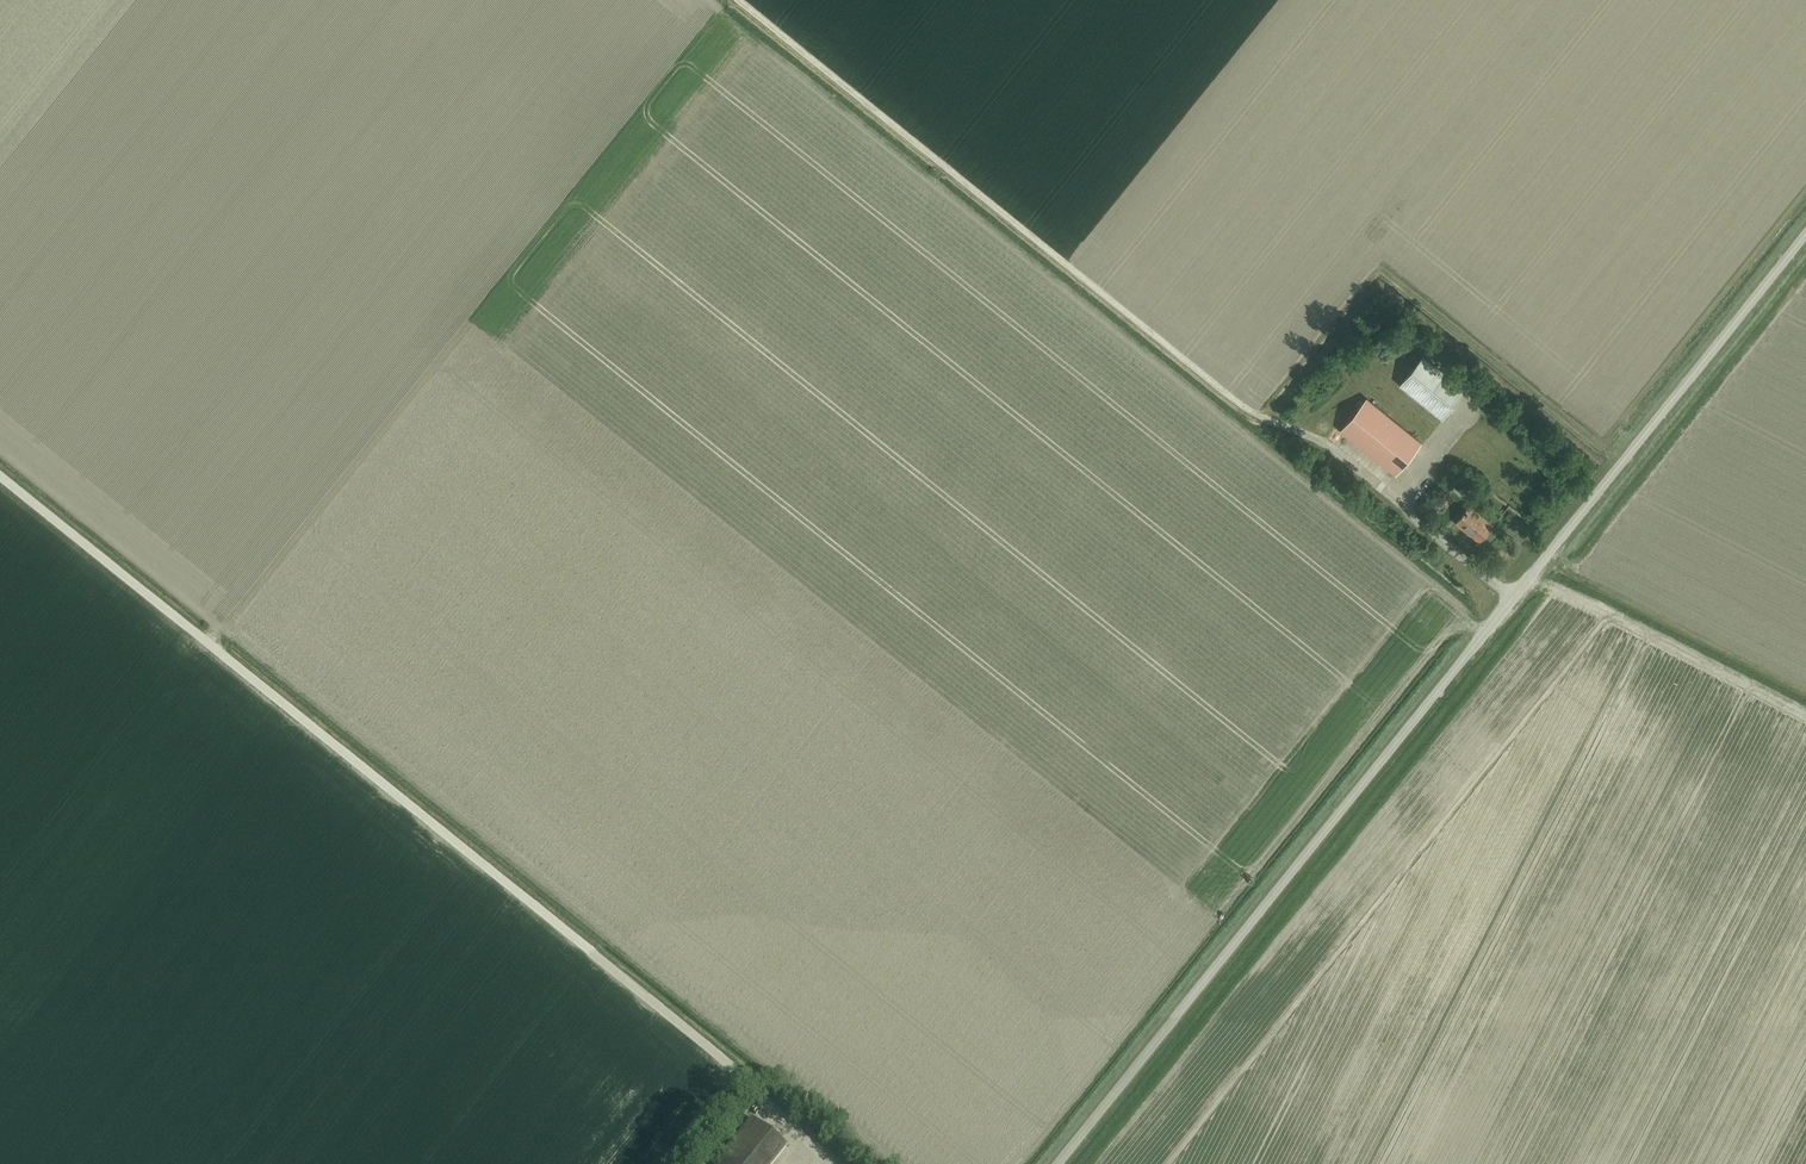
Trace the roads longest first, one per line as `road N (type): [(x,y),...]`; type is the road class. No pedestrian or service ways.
road 1 (unclassified): [(1058,1163),(1805,229)]

